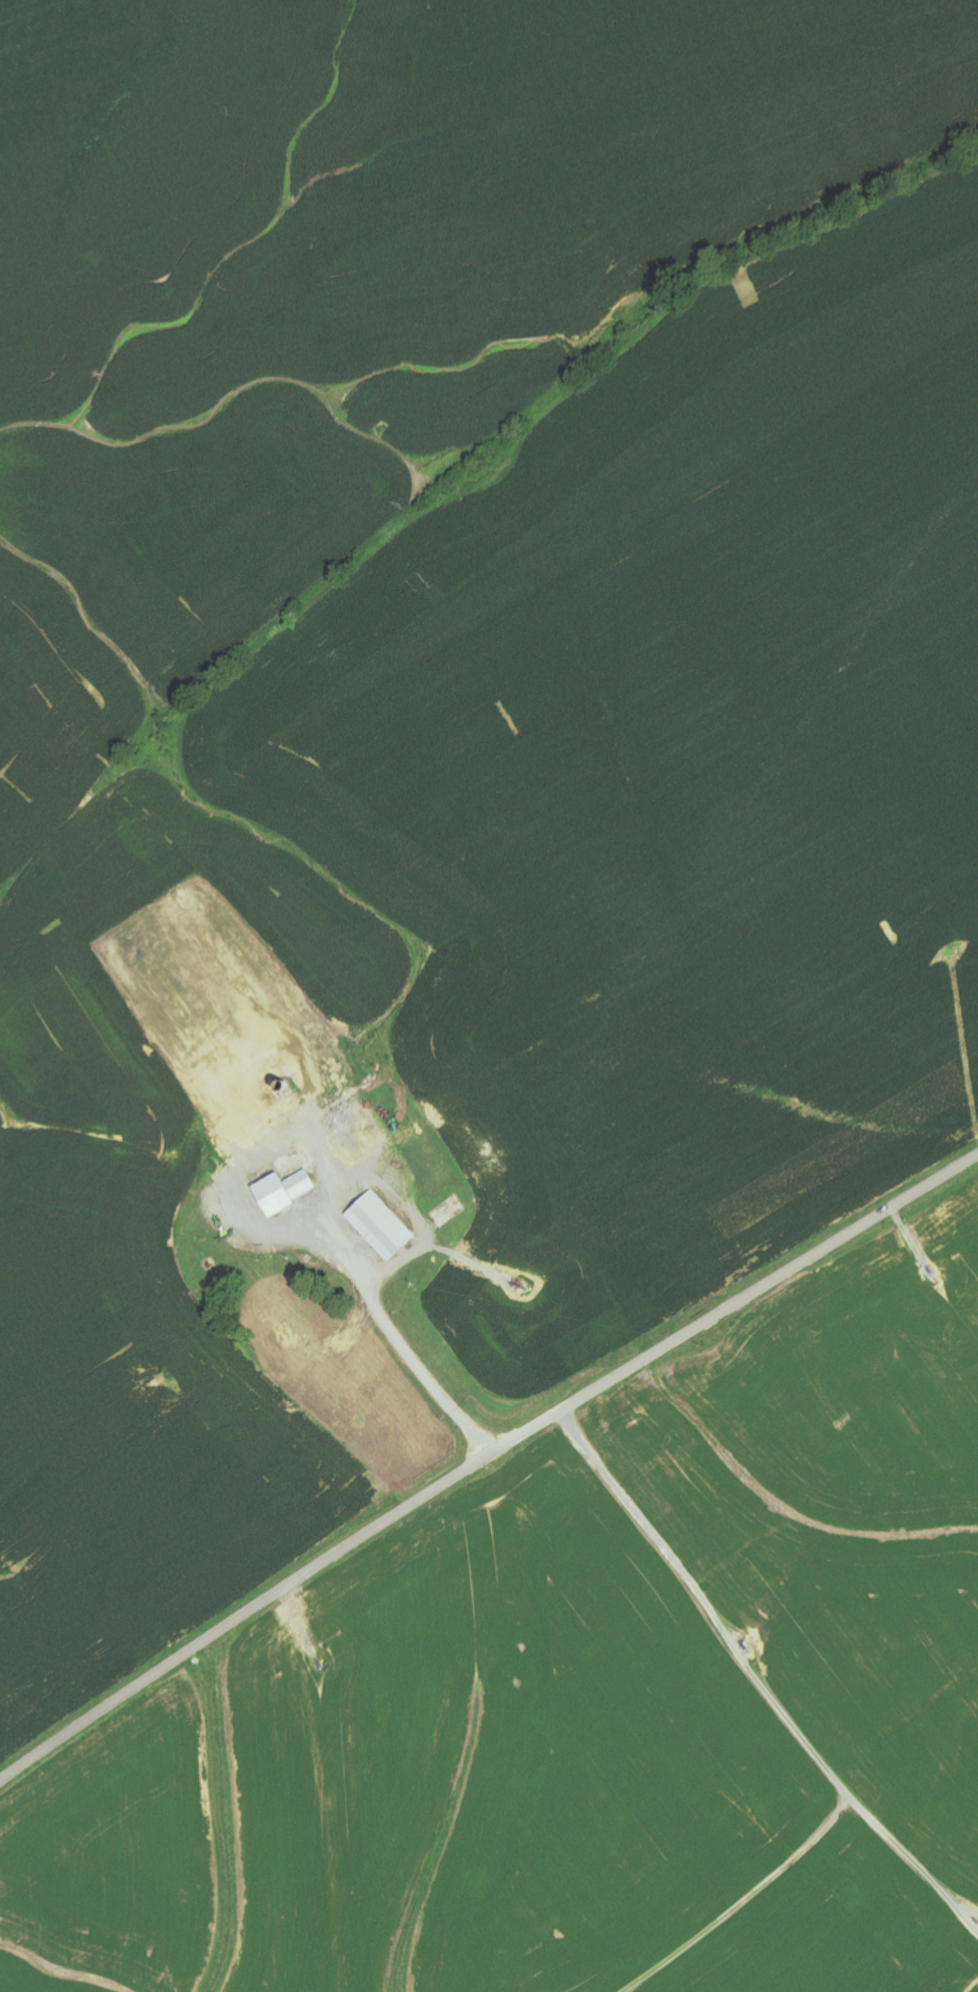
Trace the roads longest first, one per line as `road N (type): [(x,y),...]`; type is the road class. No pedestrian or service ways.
road 1 (residential): [(0,1784),(495,1452),(977,1157)]

